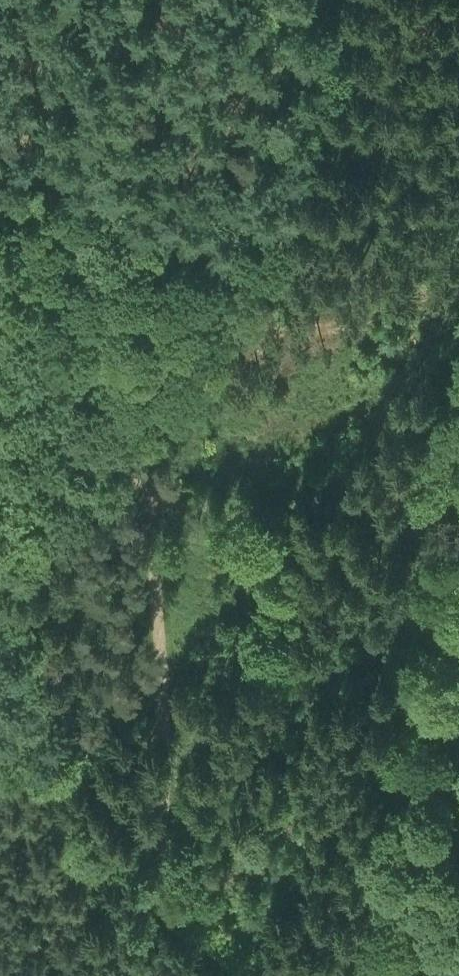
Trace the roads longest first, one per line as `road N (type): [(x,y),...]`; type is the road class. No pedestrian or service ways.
road 1 (track): [(132,433),(150,503),(163,666),(157,842),(139,975)]
road 2 (track): [(132,433),(164,409),(236,320),(276,252),(326,0)]
road 3 (track): [(0,196),(132,433)]
road 4 (track): [(0,581),(48,510),(139,461)]

